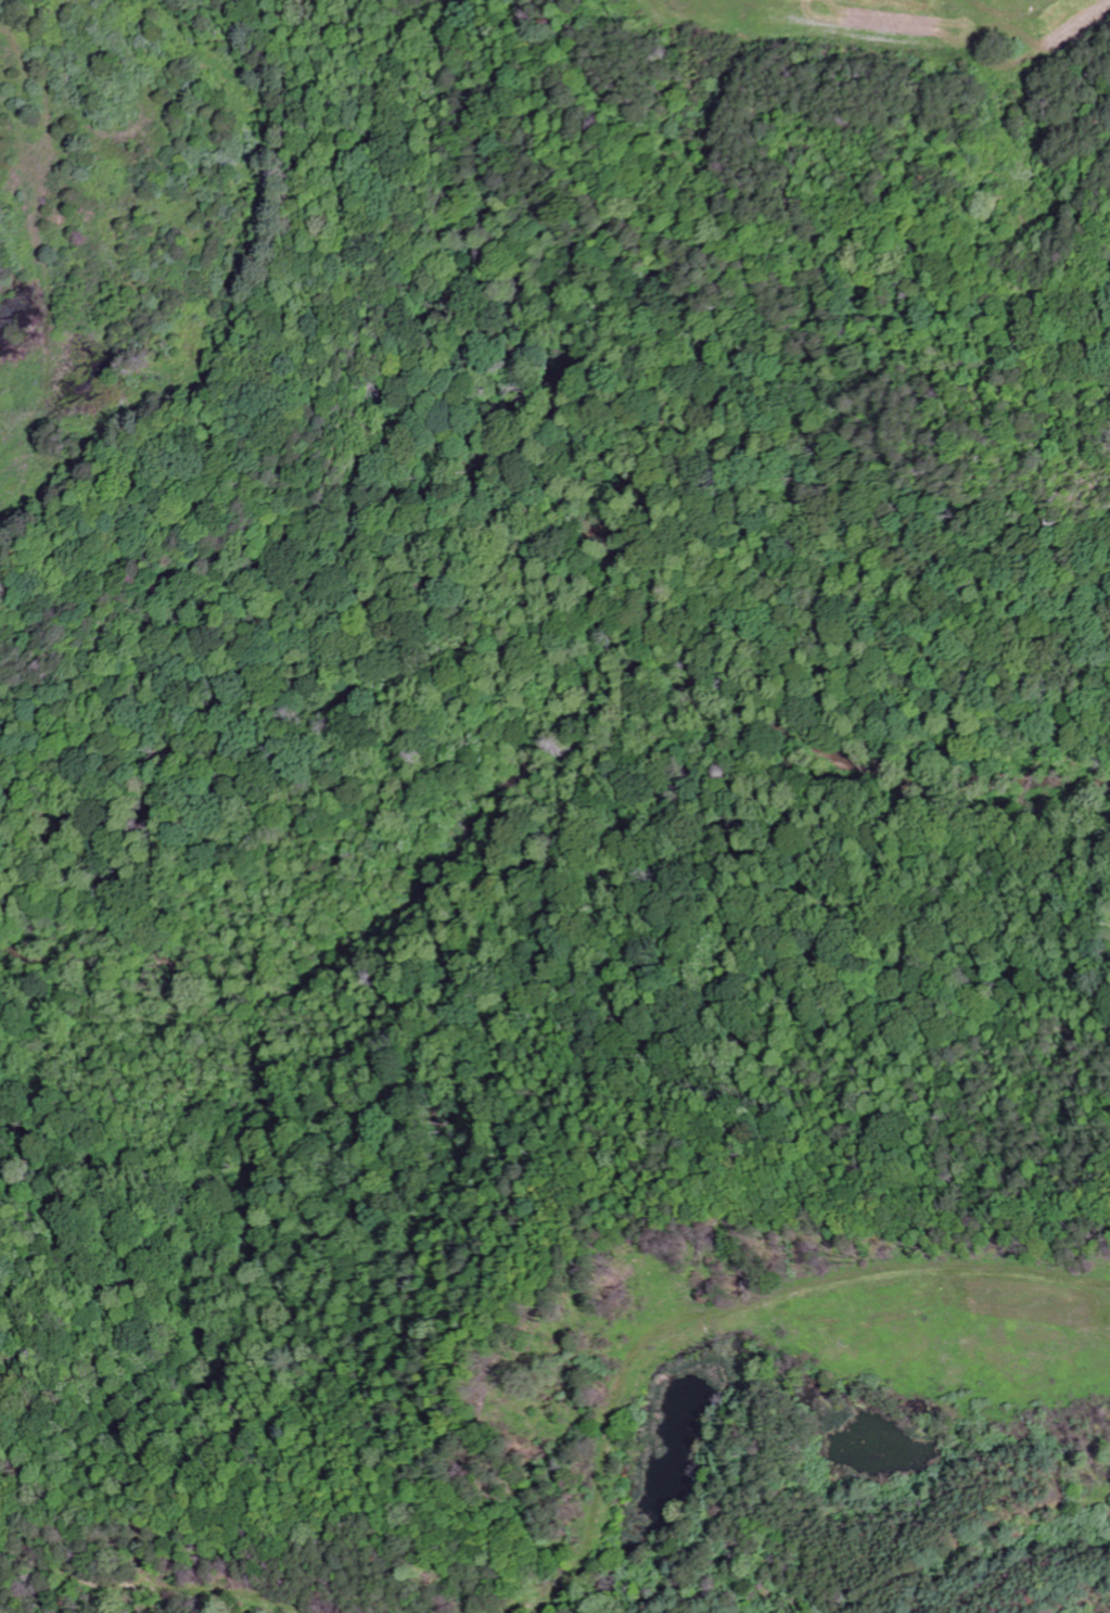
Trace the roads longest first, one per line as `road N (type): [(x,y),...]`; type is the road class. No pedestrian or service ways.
road 1 (track): [(489,1612),(541,1596),(575,1572),(604,1383),(627,1345),(671,1323),(828,1275),(936,1262),(1025,1267),(1109,1285)]
road 2 (track): [(0,1537),(100,1580),(277,1593),(331,1612)]

